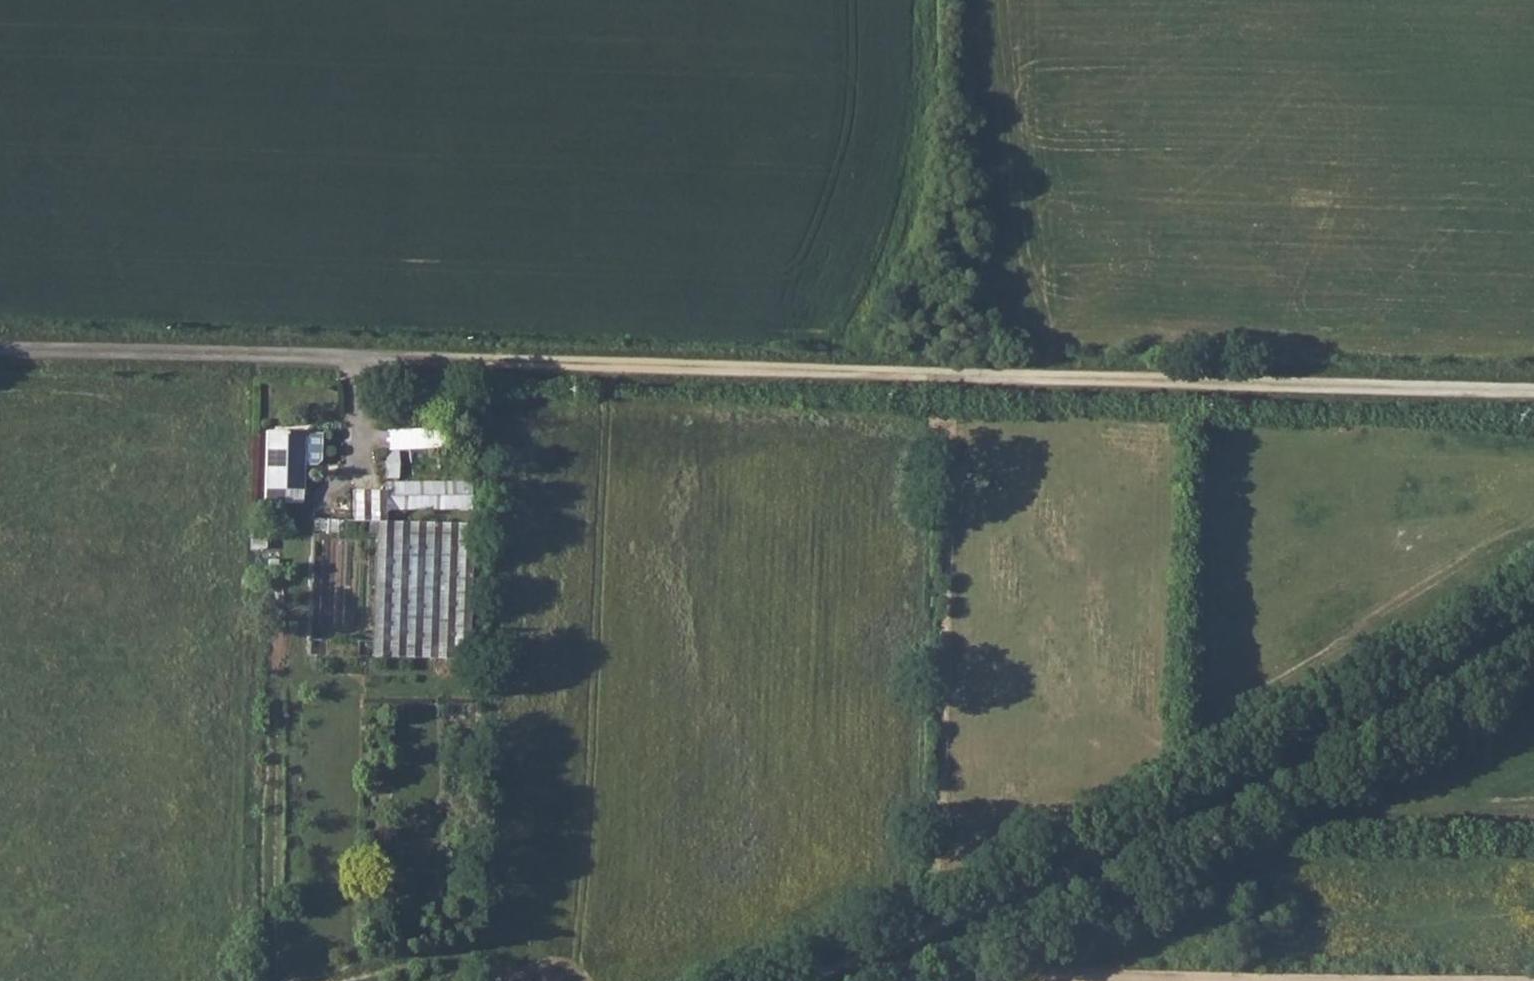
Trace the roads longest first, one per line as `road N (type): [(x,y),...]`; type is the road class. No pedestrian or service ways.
road 1 (unclassified): [(0,349),(1533,391)]

